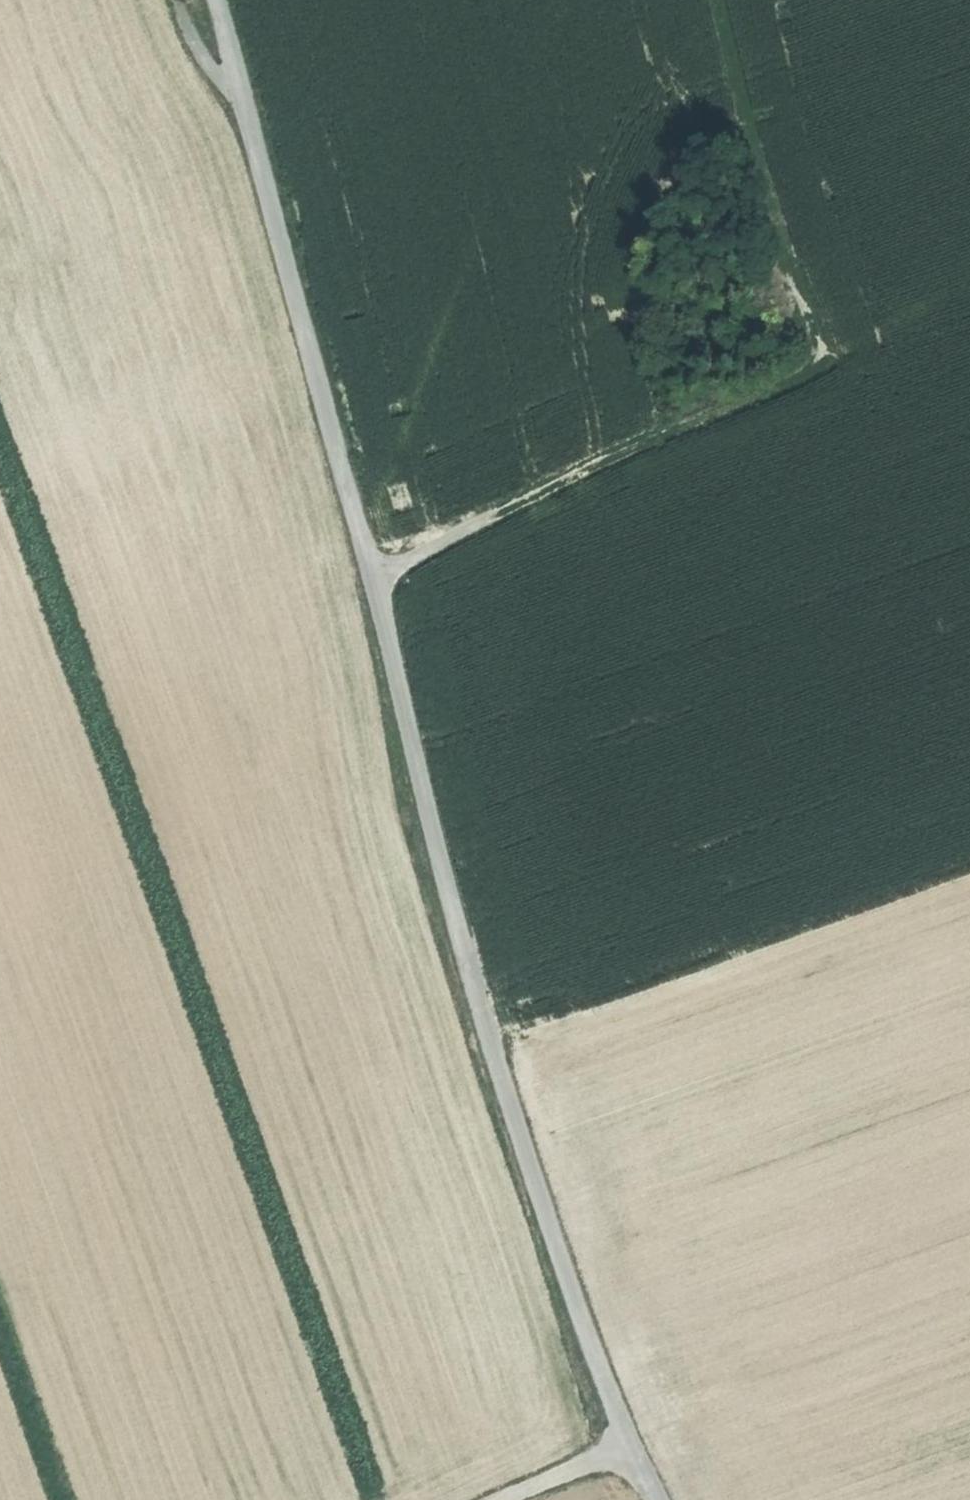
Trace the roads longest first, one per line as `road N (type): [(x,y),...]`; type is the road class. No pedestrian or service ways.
road 1 (unclassified): [(216,0),(375,580),(474,986),(598,1371),(656,1499)]
road 2 (track): [(812,372),(375,580)]
road 3 (track): [(494,1499),(630,1444)]

